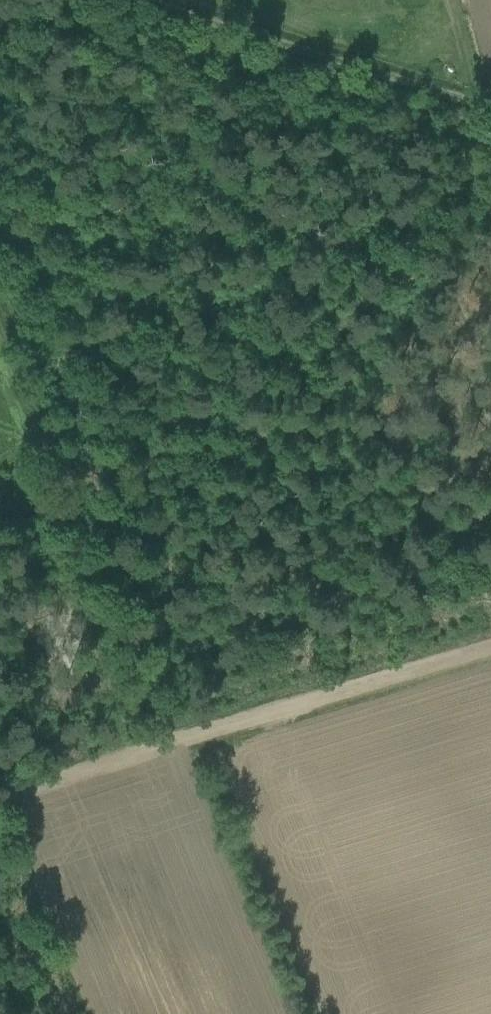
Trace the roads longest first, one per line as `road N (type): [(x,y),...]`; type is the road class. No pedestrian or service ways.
road 1 (track): [(0,317),(171,740)]
road 2 (track): [(490,105),(150,0)]
road 3 (track): [(490,645),(171,740)]
road 4 (track): [(171,740),(0,792)]

